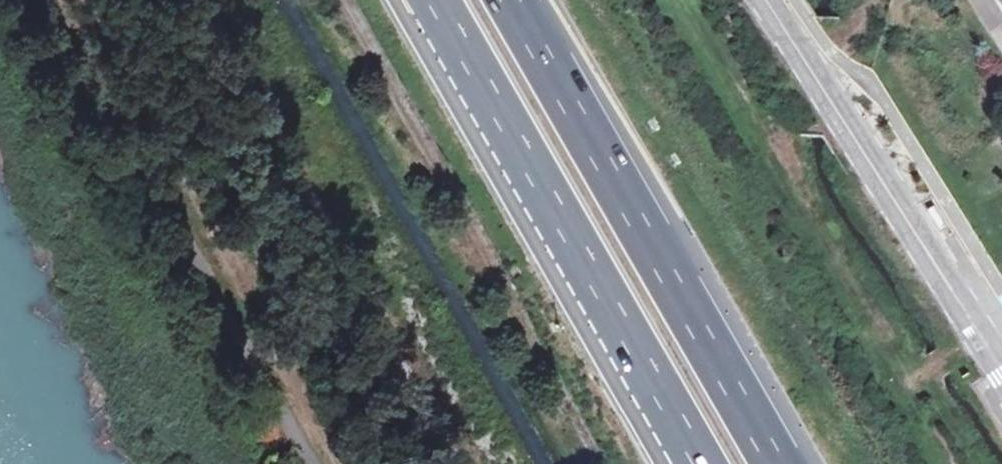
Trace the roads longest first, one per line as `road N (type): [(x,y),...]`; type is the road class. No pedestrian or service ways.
road 1 (track): [(185,0),(455,463)]
road 2 (motorway): [(426,0),(696,463)]
road 3 (motorway): [(777,463),(514,0)]
road 4 (tertiary): [(764,0),(1001,371)]

